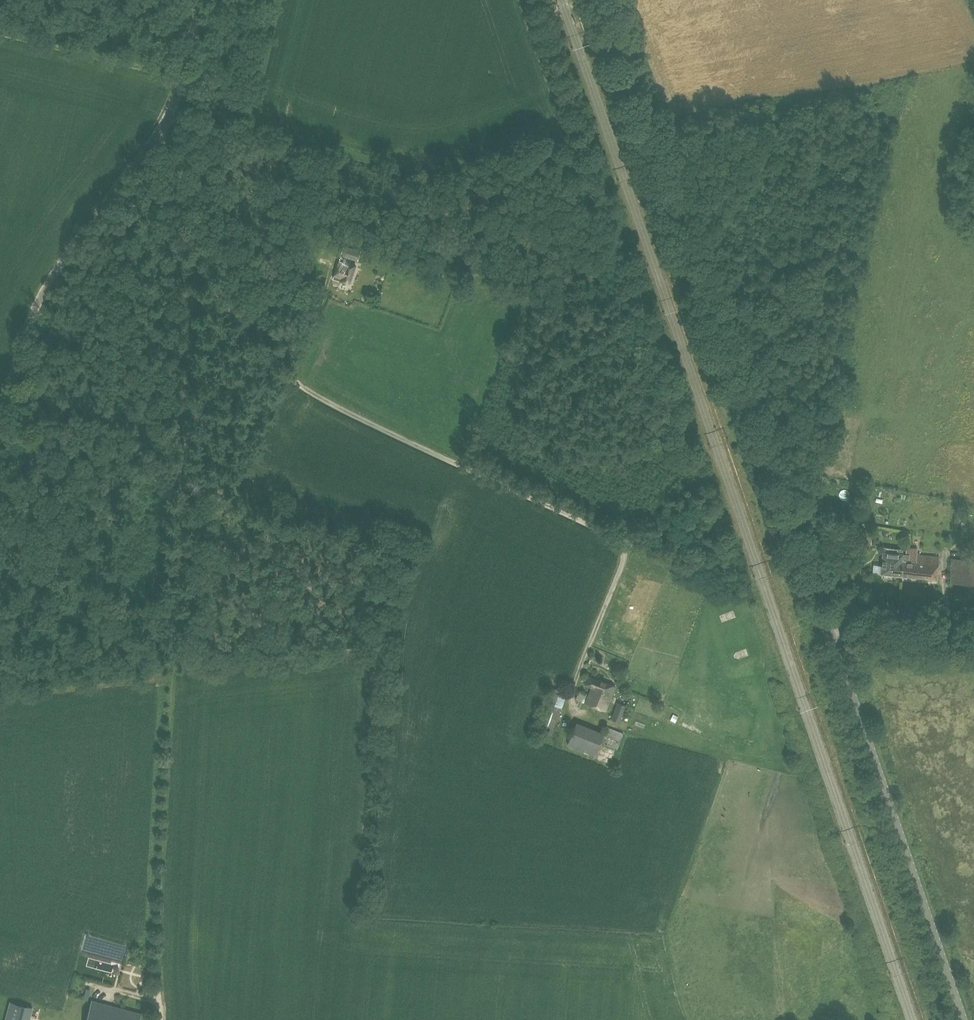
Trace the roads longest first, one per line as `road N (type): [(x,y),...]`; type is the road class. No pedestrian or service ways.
road 1 (tertiary): [(963,1019),(603,0)]
road 2 (unclassified): [(571,692),(630,541),(387,431),(268,362),(232,321),(203,268),(175,179),(171,115)]
road 3 (tertiary): [(0,401),(55,271),(171,115)]
road 4 (track): [(973,639),(822,624)]

